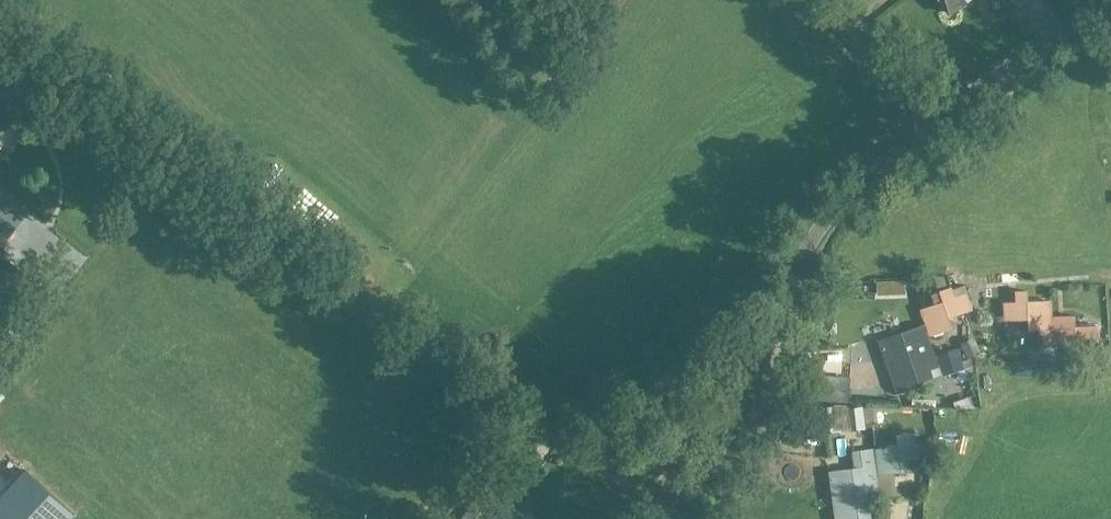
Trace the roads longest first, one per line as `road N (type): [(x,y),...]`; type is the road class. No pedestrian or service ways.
road 1 (unclassified): [(675,518),(738,420),(817,235),(842,201),(946,115)]
road 2 (unclassified): [(1105,0),(946,115)]
road 3 (unclassified): [(946,115),(826,0)]

